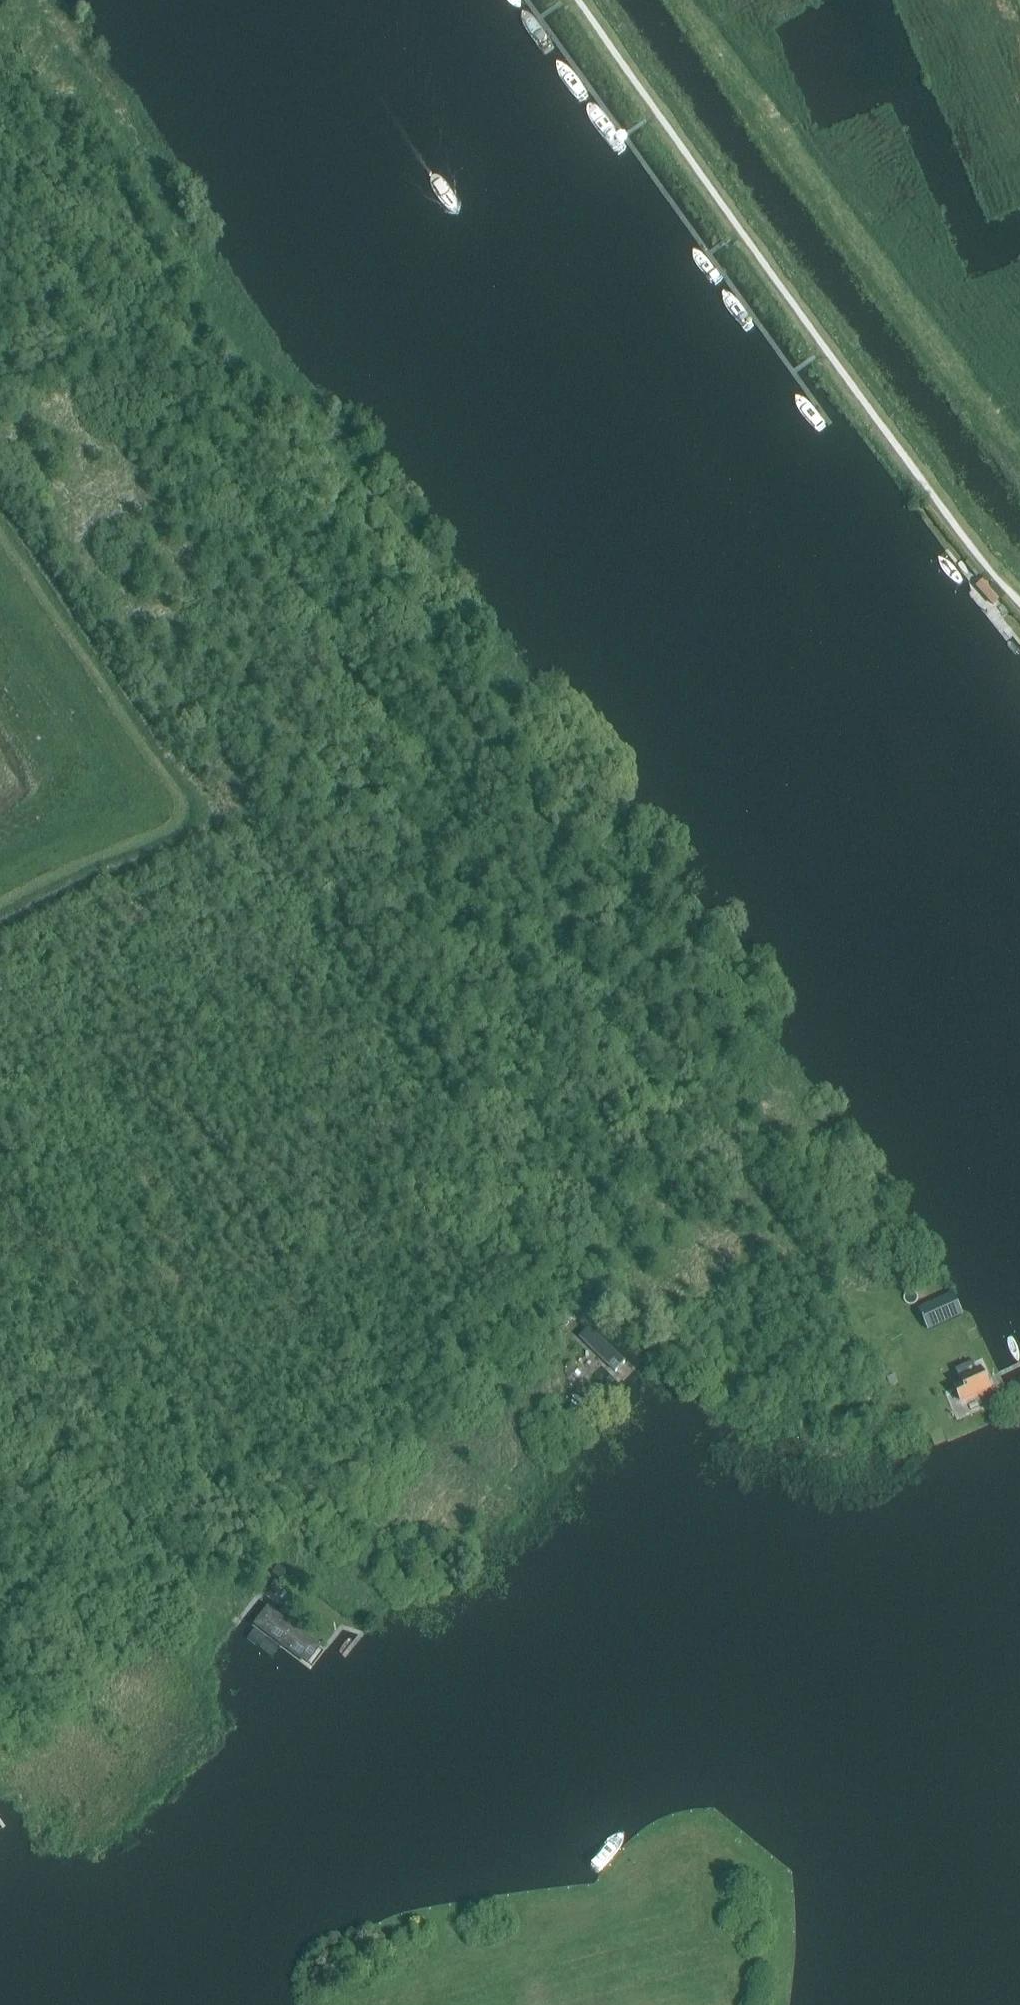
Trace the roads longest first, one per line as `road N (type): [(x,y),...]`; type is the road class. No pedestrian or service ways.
road 1 (track): [(1019,427),(801,155),(691,0)]

